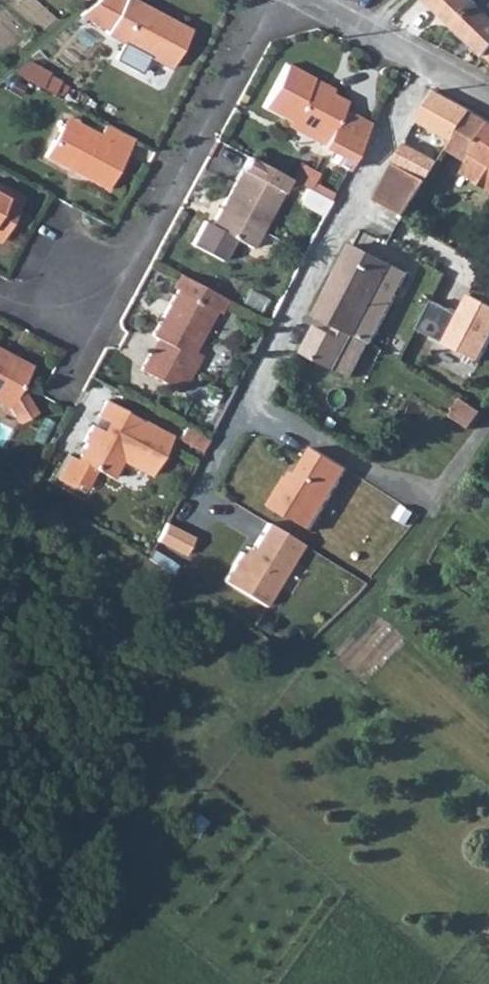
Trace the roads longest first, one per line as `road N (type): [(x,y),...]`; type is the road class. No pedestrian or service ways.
road 1 (track): [(440,515),(200,782)]
road 2 (residential): [(258,0),(114,282)]
road 3 (residential): [(488,105),(297,0)]
road 4 (residential): [(114,282),(52,396)]
road 5 (residential): [(0,294),(36,307),(78,302),(114,282)]

